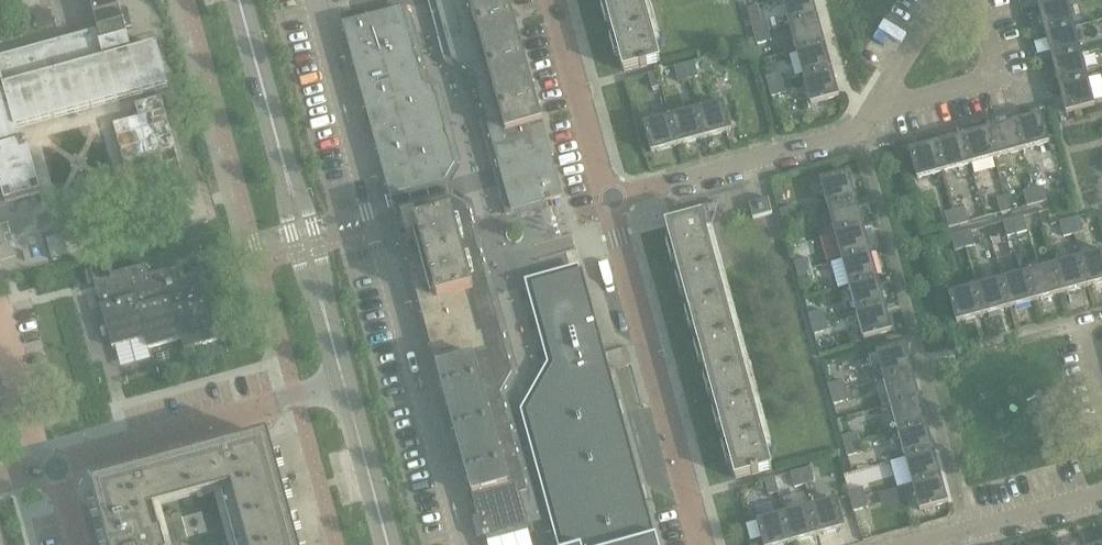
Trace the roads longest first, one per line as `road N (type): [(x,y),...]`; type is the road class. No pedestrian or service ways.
road 1 (residential): [(464,544),(316,0)]
road 2 (tertiary): [(343,377),(241,0)]
road 3 (residential): [(706,544),(609,200)]
road 4 (residential): [(609,200),(859,132),(871,112)]
road 5 (residential): [(54,460),(298,391)]
road 6 (residential): [(871,112),(994,79),(977,0)]
road 7 (residential): [(609,200),(554,0)]
road 8 (residential): [(914,544),(1101,492)]
road 9 (tertiary): [(388,544),(343,377)]
road 10 (residential): [(871,112),(942,0)]

